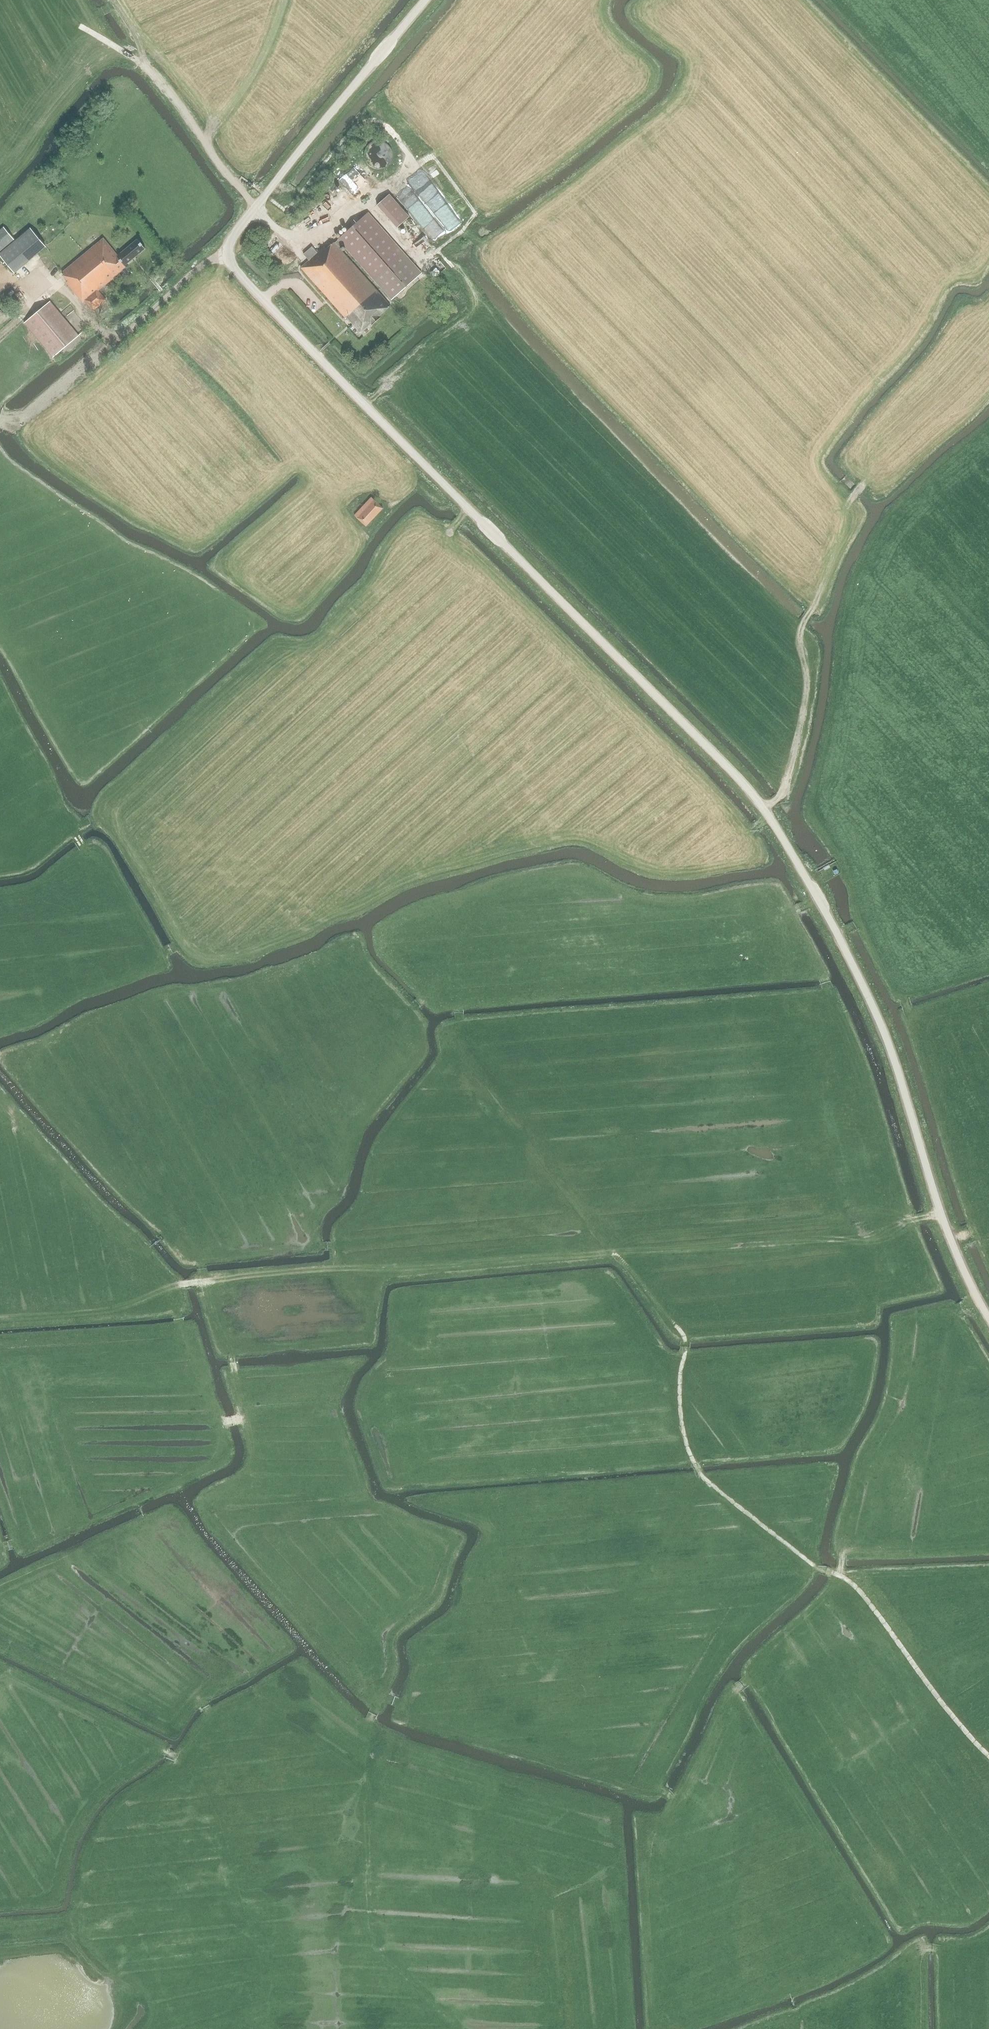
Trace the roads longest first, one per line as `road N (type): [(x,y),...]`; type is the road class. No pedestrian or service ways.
road 1 (unclassified): [(988,1318),(944,1220),(877,1016),(766,812),(230,263),(238,231),(426,0)]
road 2 (track): [(257,206),(168,88),(90,30),(75,0)]

